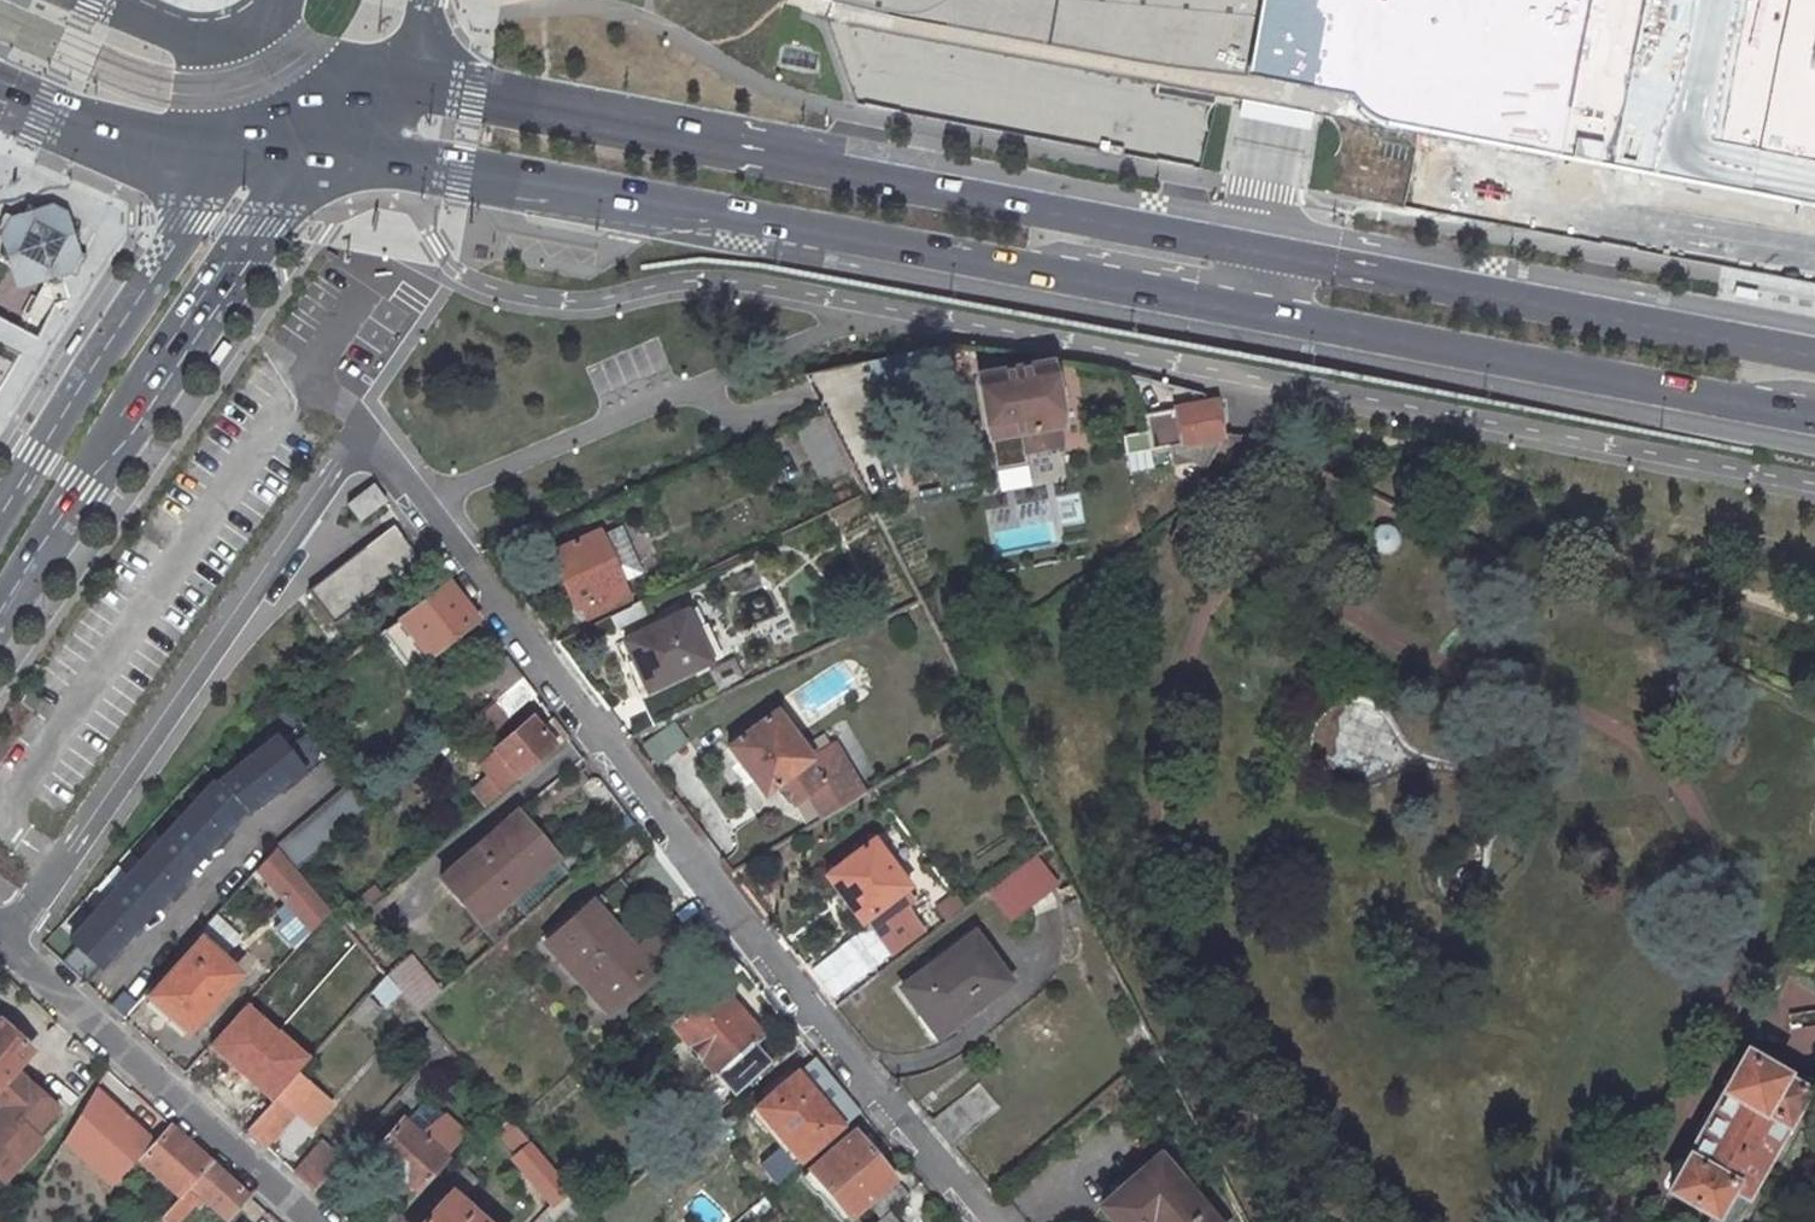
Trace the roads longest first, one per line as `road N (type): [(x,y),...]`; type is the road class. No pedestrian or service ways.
road 1 (residential): [(981,1221),(759,964),(381,448),(361,443),(335,462),(8,943)]
road 2 (primary): [(311,155),(450,169),(1814,425)]
road 3 (track): [(1348,1221),(1189,1005),(1154,899),(1155,798),(1189,640),(1217,587),(1257,565),(1414,654),(1597,713),(1648,742),(1695,807),(1718,867),(1731,950),(1719,1054)]
road 4 (primary): [(1814,350),(384,74)]
road 5 (primary): [(0,617),(311,155)]
road 6 (primary): [(223,150),(199,203),(0,518)]
road 7 (residential): [(313,1221),(8,943)]
road 8 (primary): [(0,95),(60,120),(223,150)]
road 9 (primary): [(263,53),(180,37),(96,0)]
road 10 (primary): [(384,74),(263,53)]

